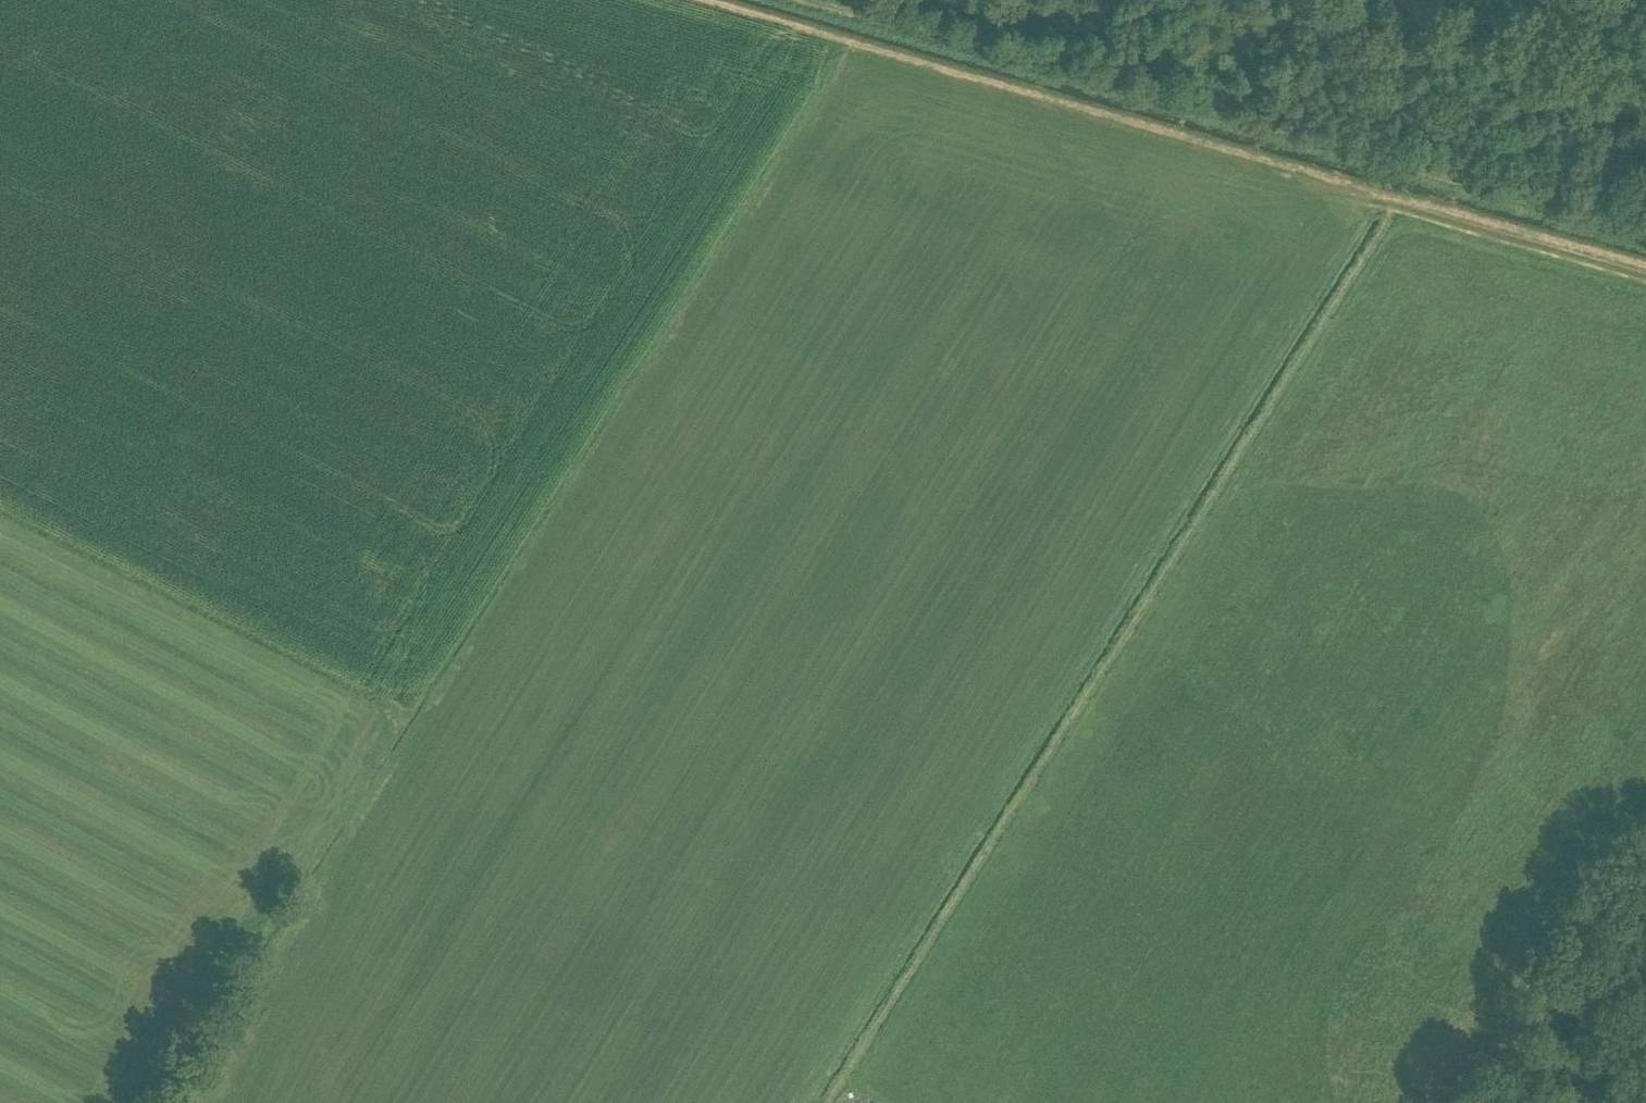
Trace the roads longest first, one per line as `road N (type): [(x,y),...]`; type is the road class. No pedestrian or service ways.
road 1 (unclassified): [(1495,1102),(1645,861)]

